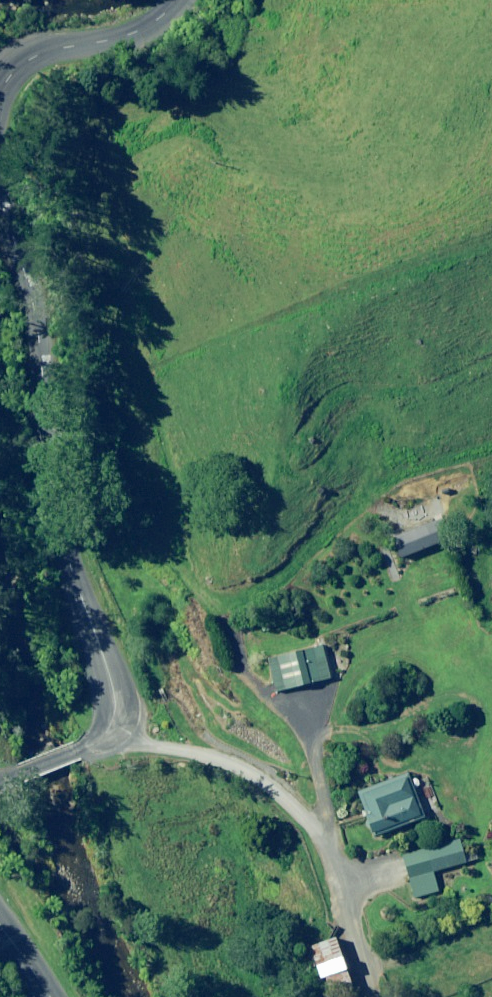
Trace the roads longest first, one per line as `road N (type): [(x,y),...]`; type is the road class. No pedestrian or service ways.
road 1 (unclassified): [(66,755),(106,714),(109,691),(0,308)]
road 2 (unclassified): [(368,996),(319,844),(261,782),(190,752),(130,741),(66,755)]
road 3 (unclassified): [(0,74),(2,60),(37,34),(139,14),(149,0)]

